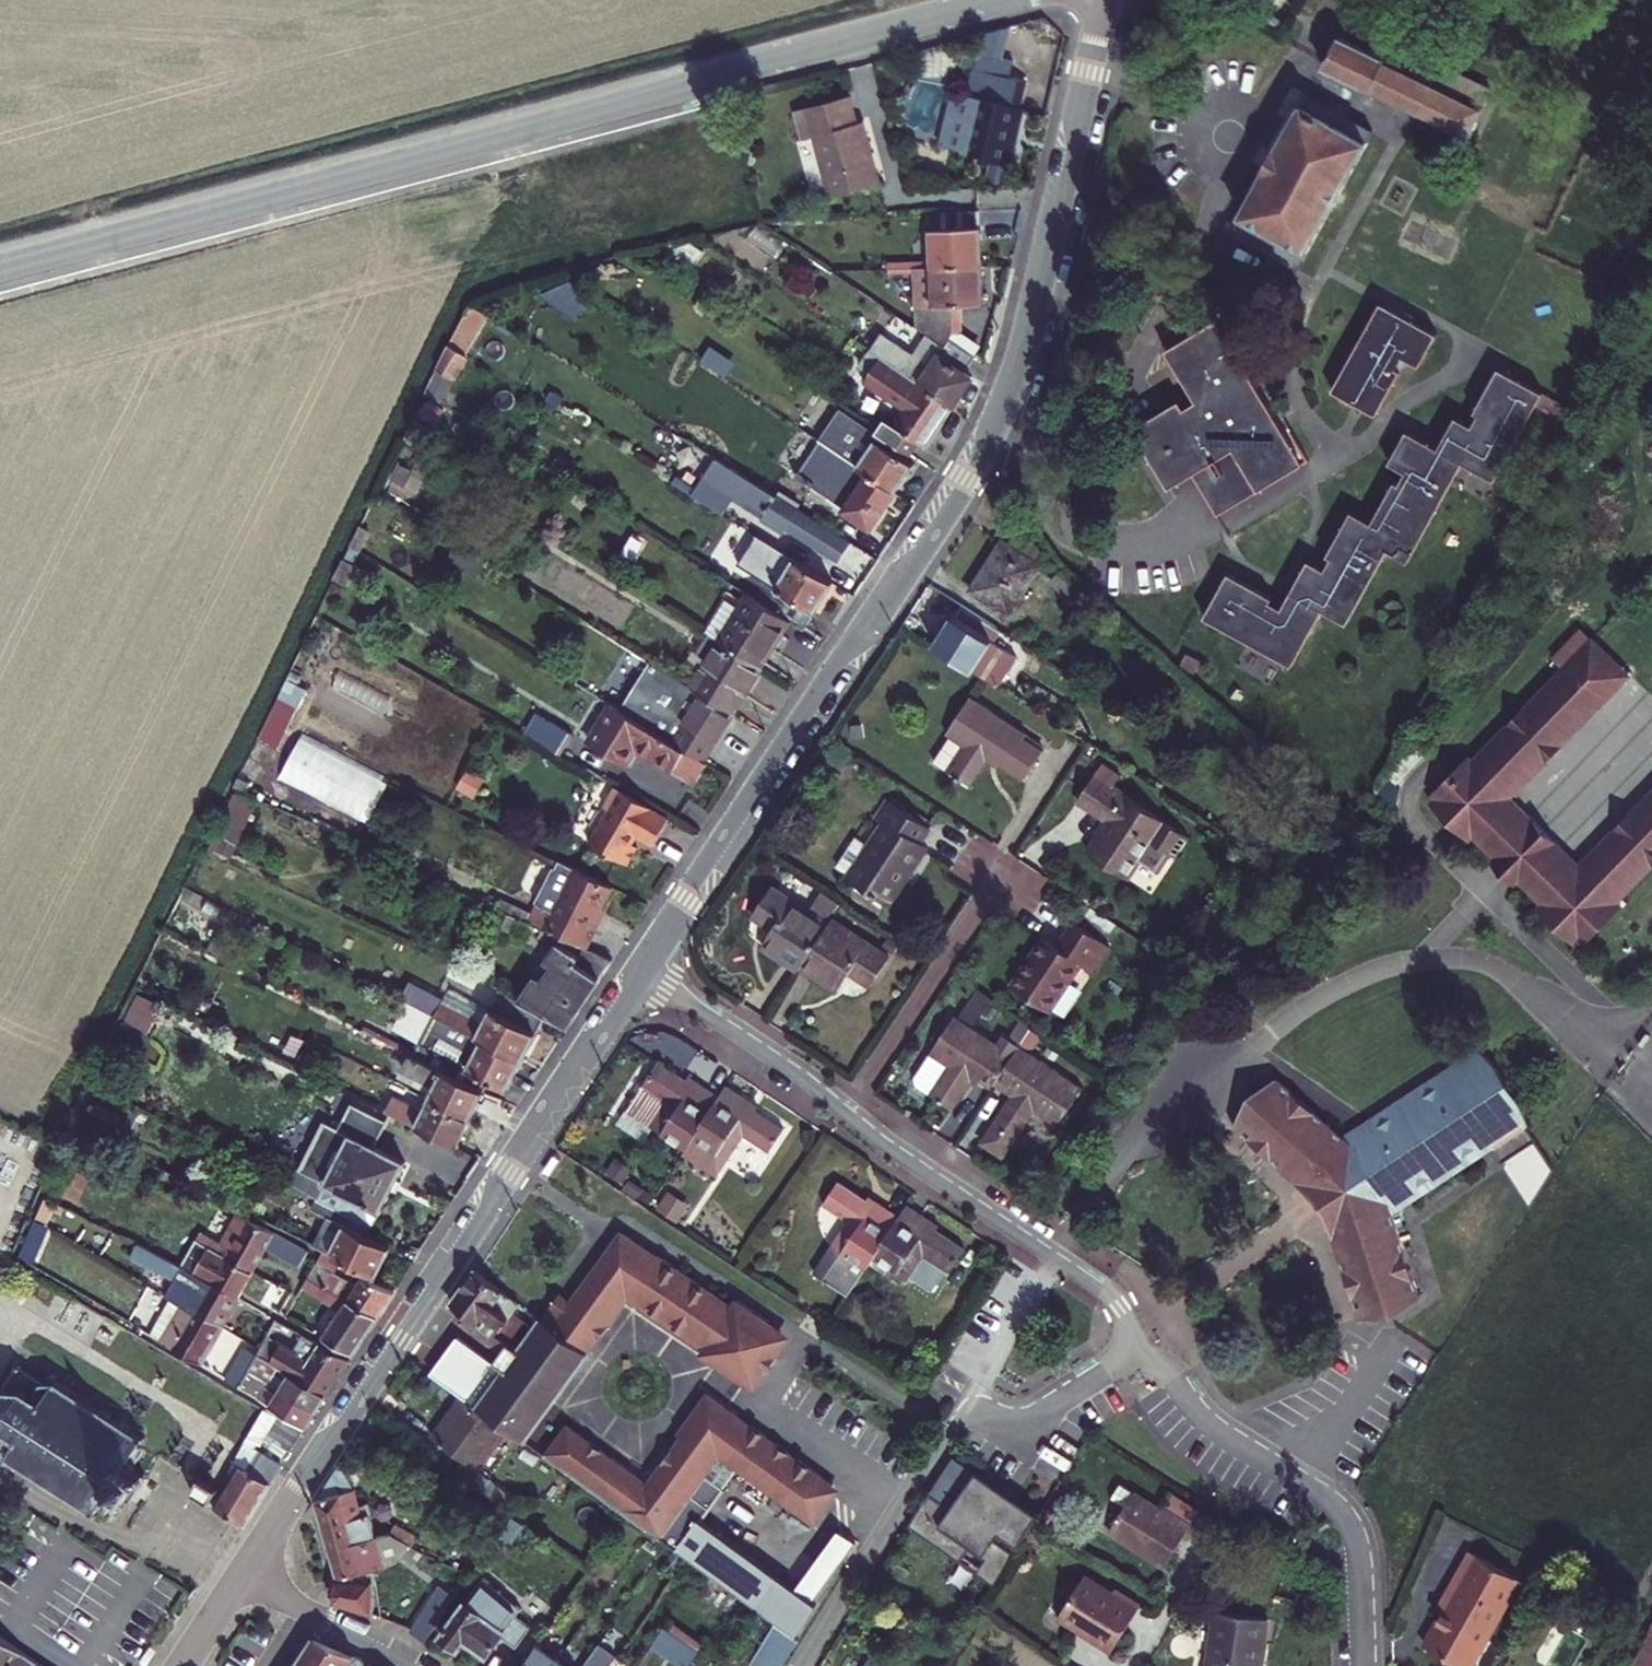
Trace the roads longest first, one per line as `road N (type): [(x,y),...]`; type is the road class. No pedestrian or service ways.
road 1 (tertiary): [(1106,0),(1005,406),(959,488),(639,971)]
road 2 (unclassified): [(0,266),(725,75)]
road 3 (tertiary): [(639,971),(245,1574)]
road 4 (residential): [(1136,1348),(1033,1414),(970,1412),(955,1420),(798,1665)]
road 5 (residential): [(1136,1348),(1167,1373),(1215,1435),(1340,1513),(1355,1550),(1360,1665)]
road 6 (residential): [(842,1113),(1108,1299),(1136,1348)]
road 7 (residential): [(842,1113),(1008,864)]
road 8 (residential): [(725,75),(1010,0)]
road 9 (residential): [(639,971),(842,1113)]
road 10 (residential): [(405,1665),(245,1574)]

